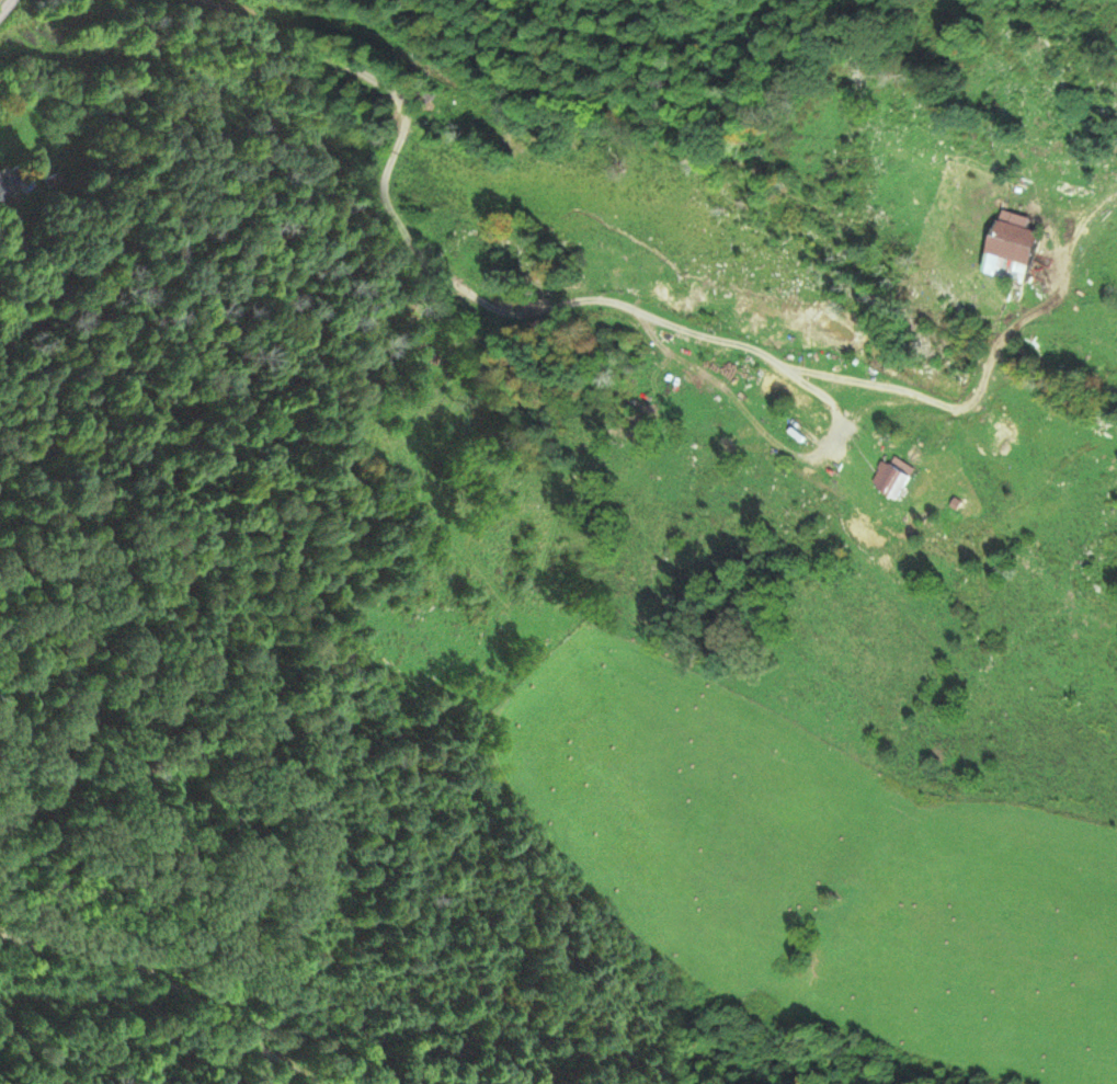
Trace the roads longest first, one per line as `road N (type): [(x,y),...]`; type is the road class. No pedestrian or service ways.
road 1 (residential): [(202,0),(387,88),(401,102),(380,174),(396,227),(430,266),(494,313),(578,299),(612,304),(811,384),(954,404),(978,389),(1010,318),(1046,303),(1062,285),(1079,215),(1116,178)]
road 2 (residential): [(244,1083),(203,1049),(0,956)]

